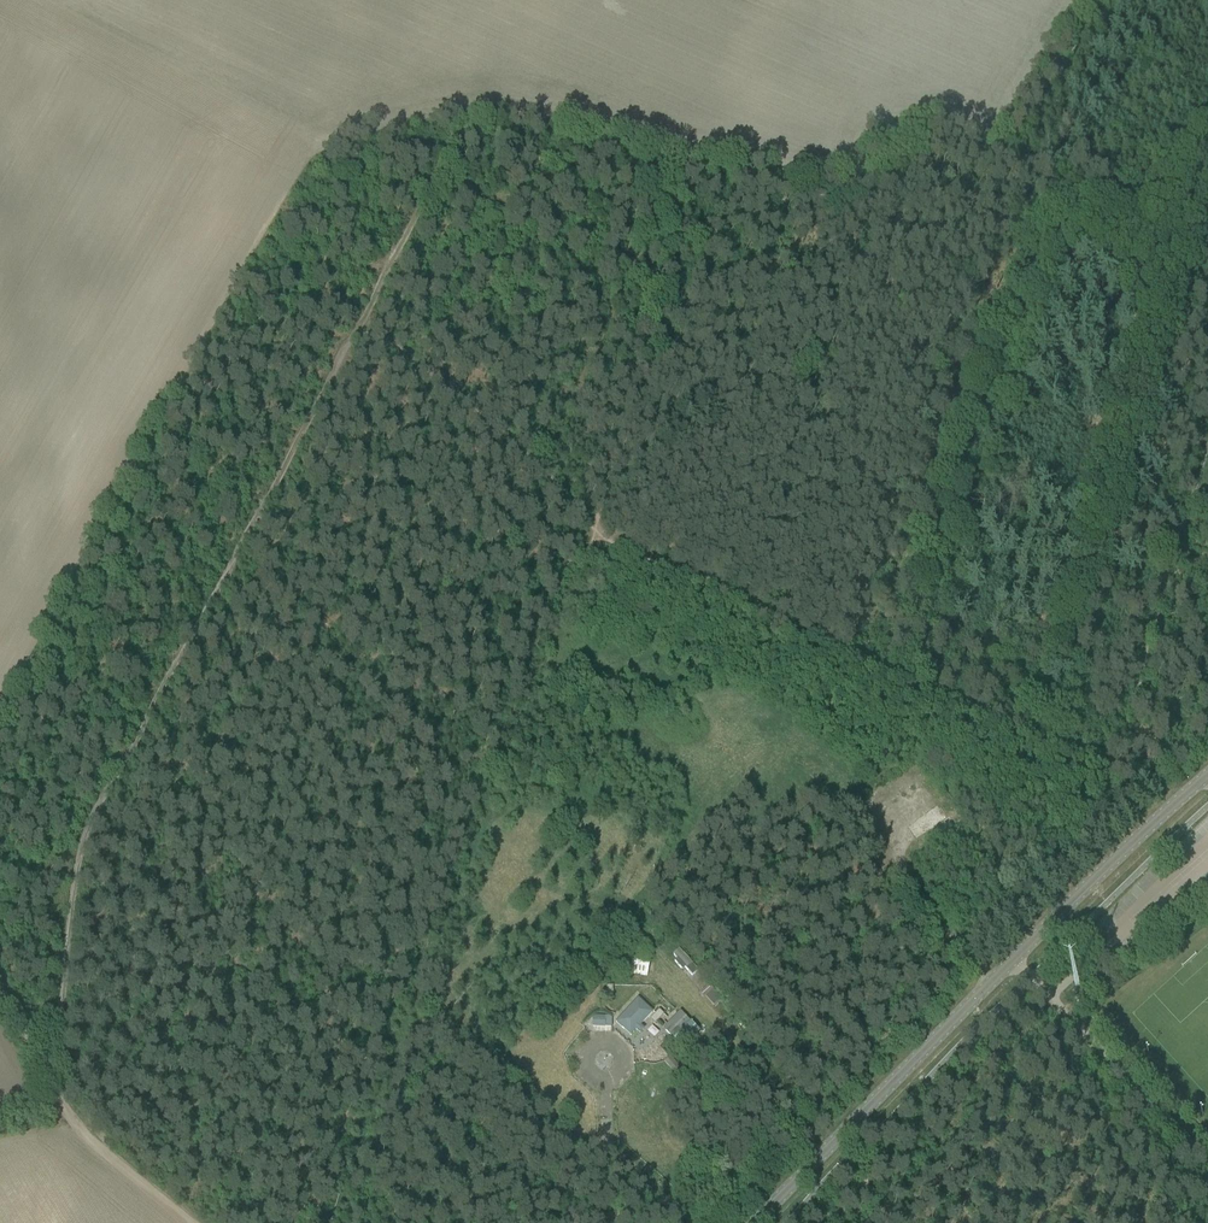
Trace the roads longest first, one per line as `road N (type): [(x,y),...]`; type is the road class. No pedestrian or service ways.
road 1 (tertiary): [(753,1222),(1011,958),(1207,773)]
road 2 (track): [(540,456),(669,144)]
road 3 (track): [(1031,978),(1207,1160)]
road 4 (track): [(47,1076),(83,1134),(191,1222)]

